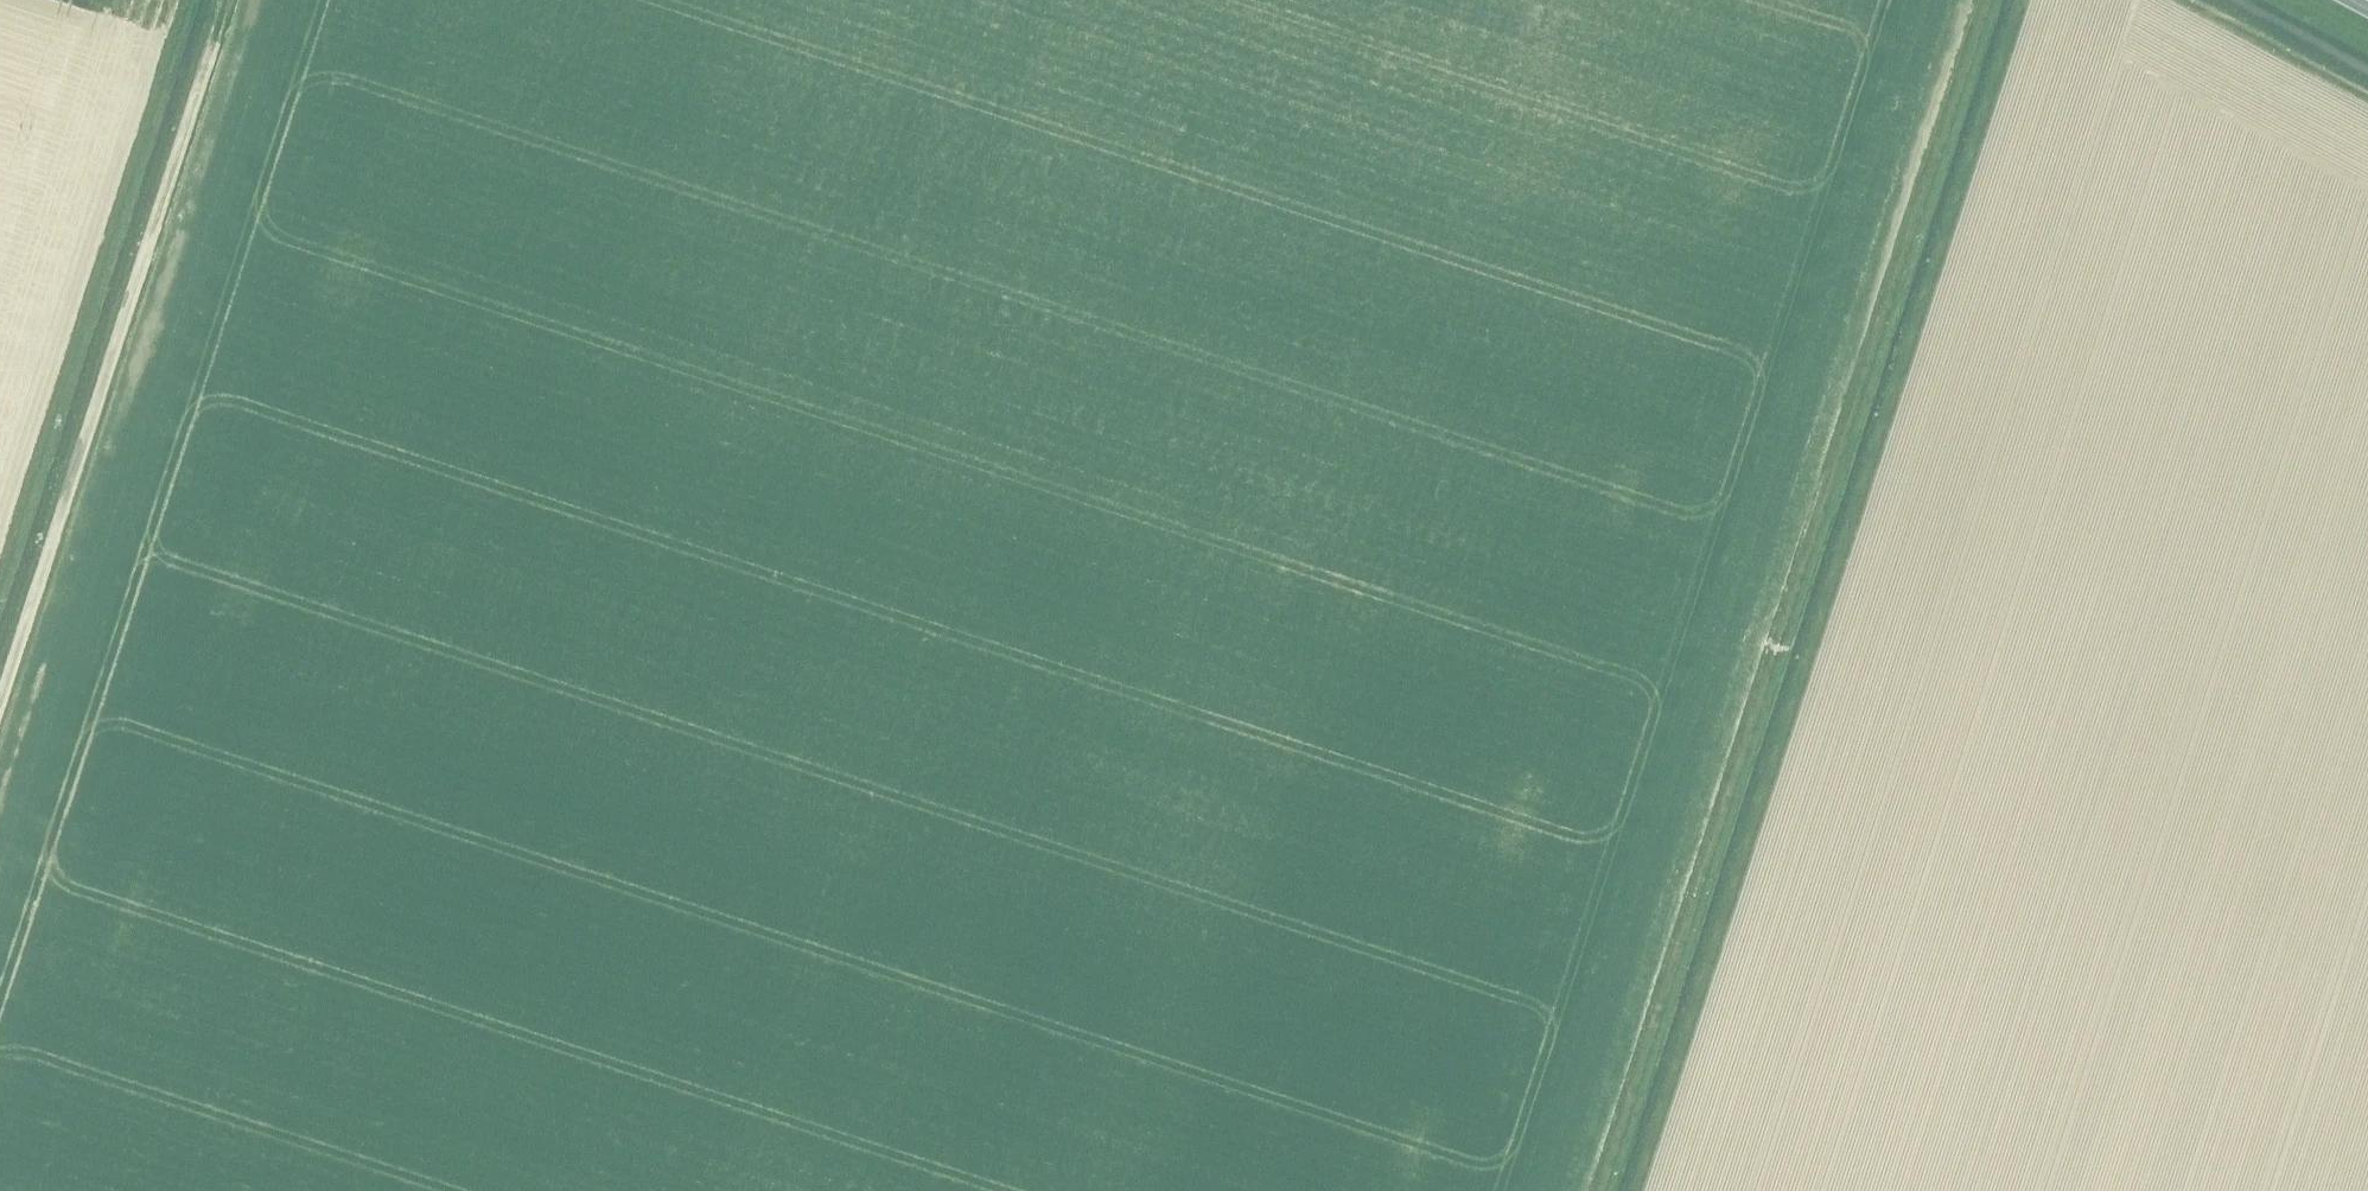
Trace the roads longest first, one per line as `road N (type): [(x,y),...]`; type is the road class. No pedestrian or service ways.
road 1 (track): [(216,45),(0,711)]

